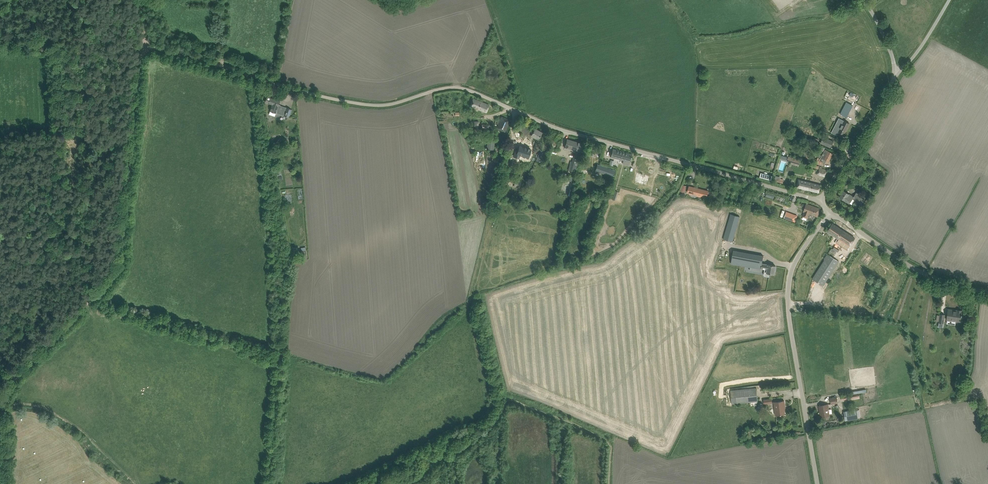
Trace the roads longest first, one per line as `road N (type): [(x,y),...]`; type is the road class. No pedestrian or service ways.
road 1 (track): [(819,200),(561,129),(469,90),(355,103),(144,44)]
road 2 (track): [(3,404),(12,383),(119,265),(144,44),(140,0)]
road 3 (unclassified): [(817,483),(788,294),(796,262),(829,213)]
road 4 (unclassified): [(987,292),(921,272),(829,213)]
road 5 (unclassified): [(829,213),(819,200),(895,74)]

